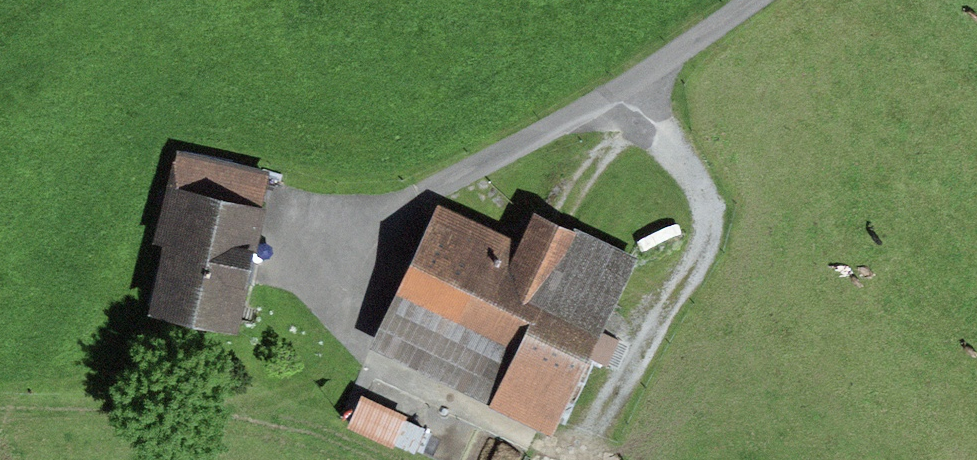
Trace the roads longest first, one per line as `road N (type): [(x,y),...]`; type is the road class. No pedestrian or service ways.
road 1 (track): [(337,246),(343,325),(366,363),(512,443),(543,457),(569,456),(587,446),(715,237),(702,186),(640,87)]
road 2 (track): [(278,241),(337,246),(387,214),(504,166),(771,0)]

